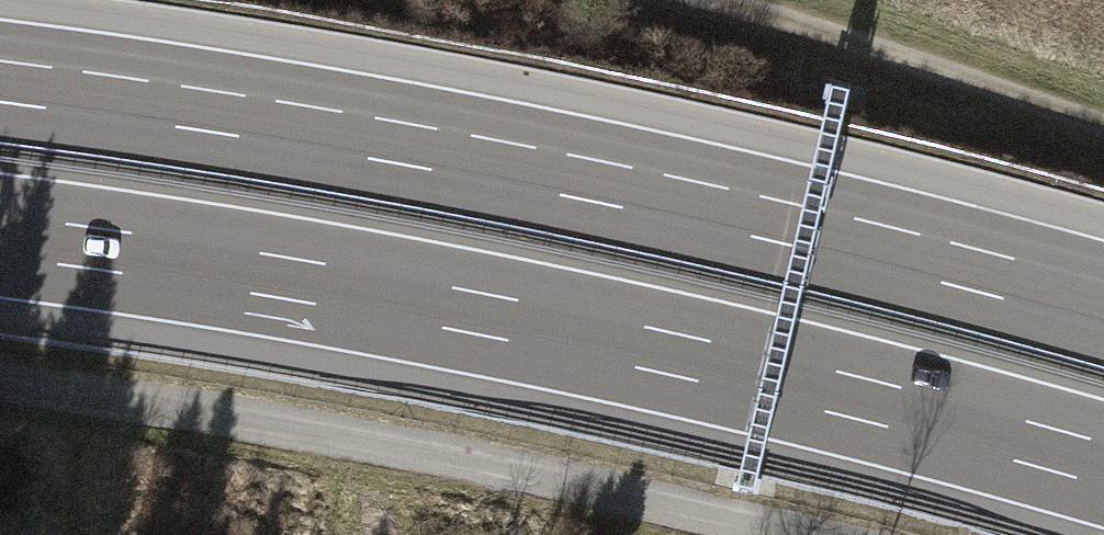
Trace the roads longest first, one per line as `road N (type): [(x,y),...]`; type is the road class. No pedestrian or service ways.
road 1 (motorway): [(0,236),(481,314),(863,399),(1103,464)]
road 2 (motorway): [(1103,326),(504,184),(0,103)]
road 3 (track): [(803,534),(502,469),(0,397)]
road 4 (track): [(695,0),(1103,133)]

